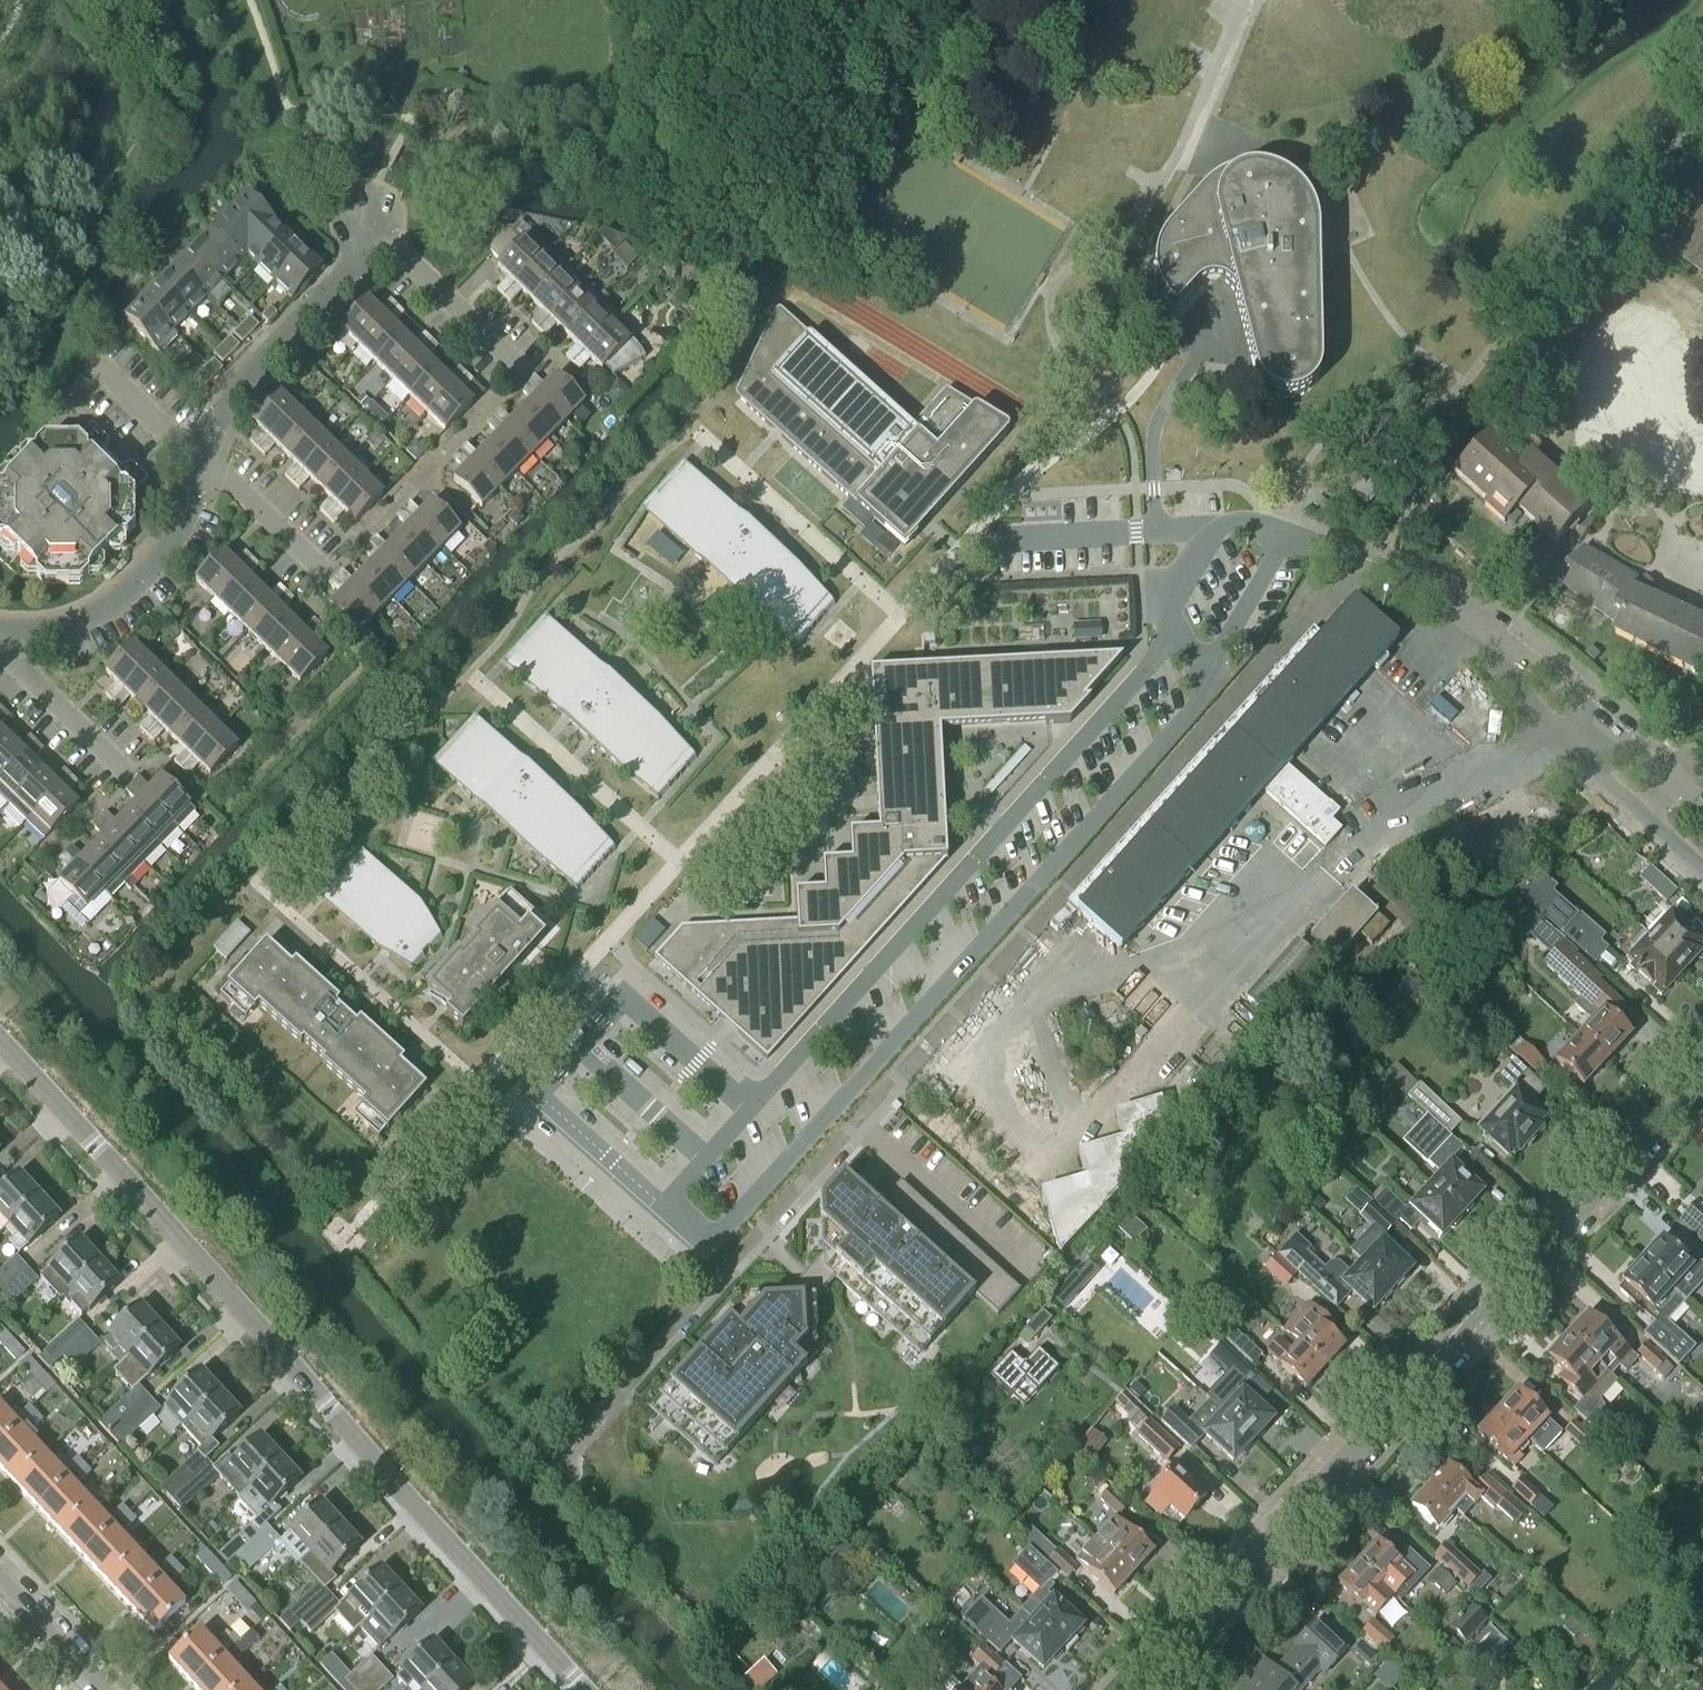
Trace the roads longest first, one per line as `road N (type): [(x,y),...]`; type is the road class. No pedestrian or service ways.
road 1 (residential): [(1473,625),(1424,586),(1359,561),(555,1463)]
road 2 (residential): [(585,1689),(0,1048)]
road 3 (residential): [(1135,1689),(1702,1074)]
road 4 (residential): [(0,631),(39,632),(106,612),(153,573),(185,519),(231,400),(354,263),(368,215)]
road 5 (residential): [(1473,625),(1565,755)]
road 6 (residential): [(1599,716),(1502,636),(1473,625)]
road 7 (residential): [(101,1689),(0,1581)]

